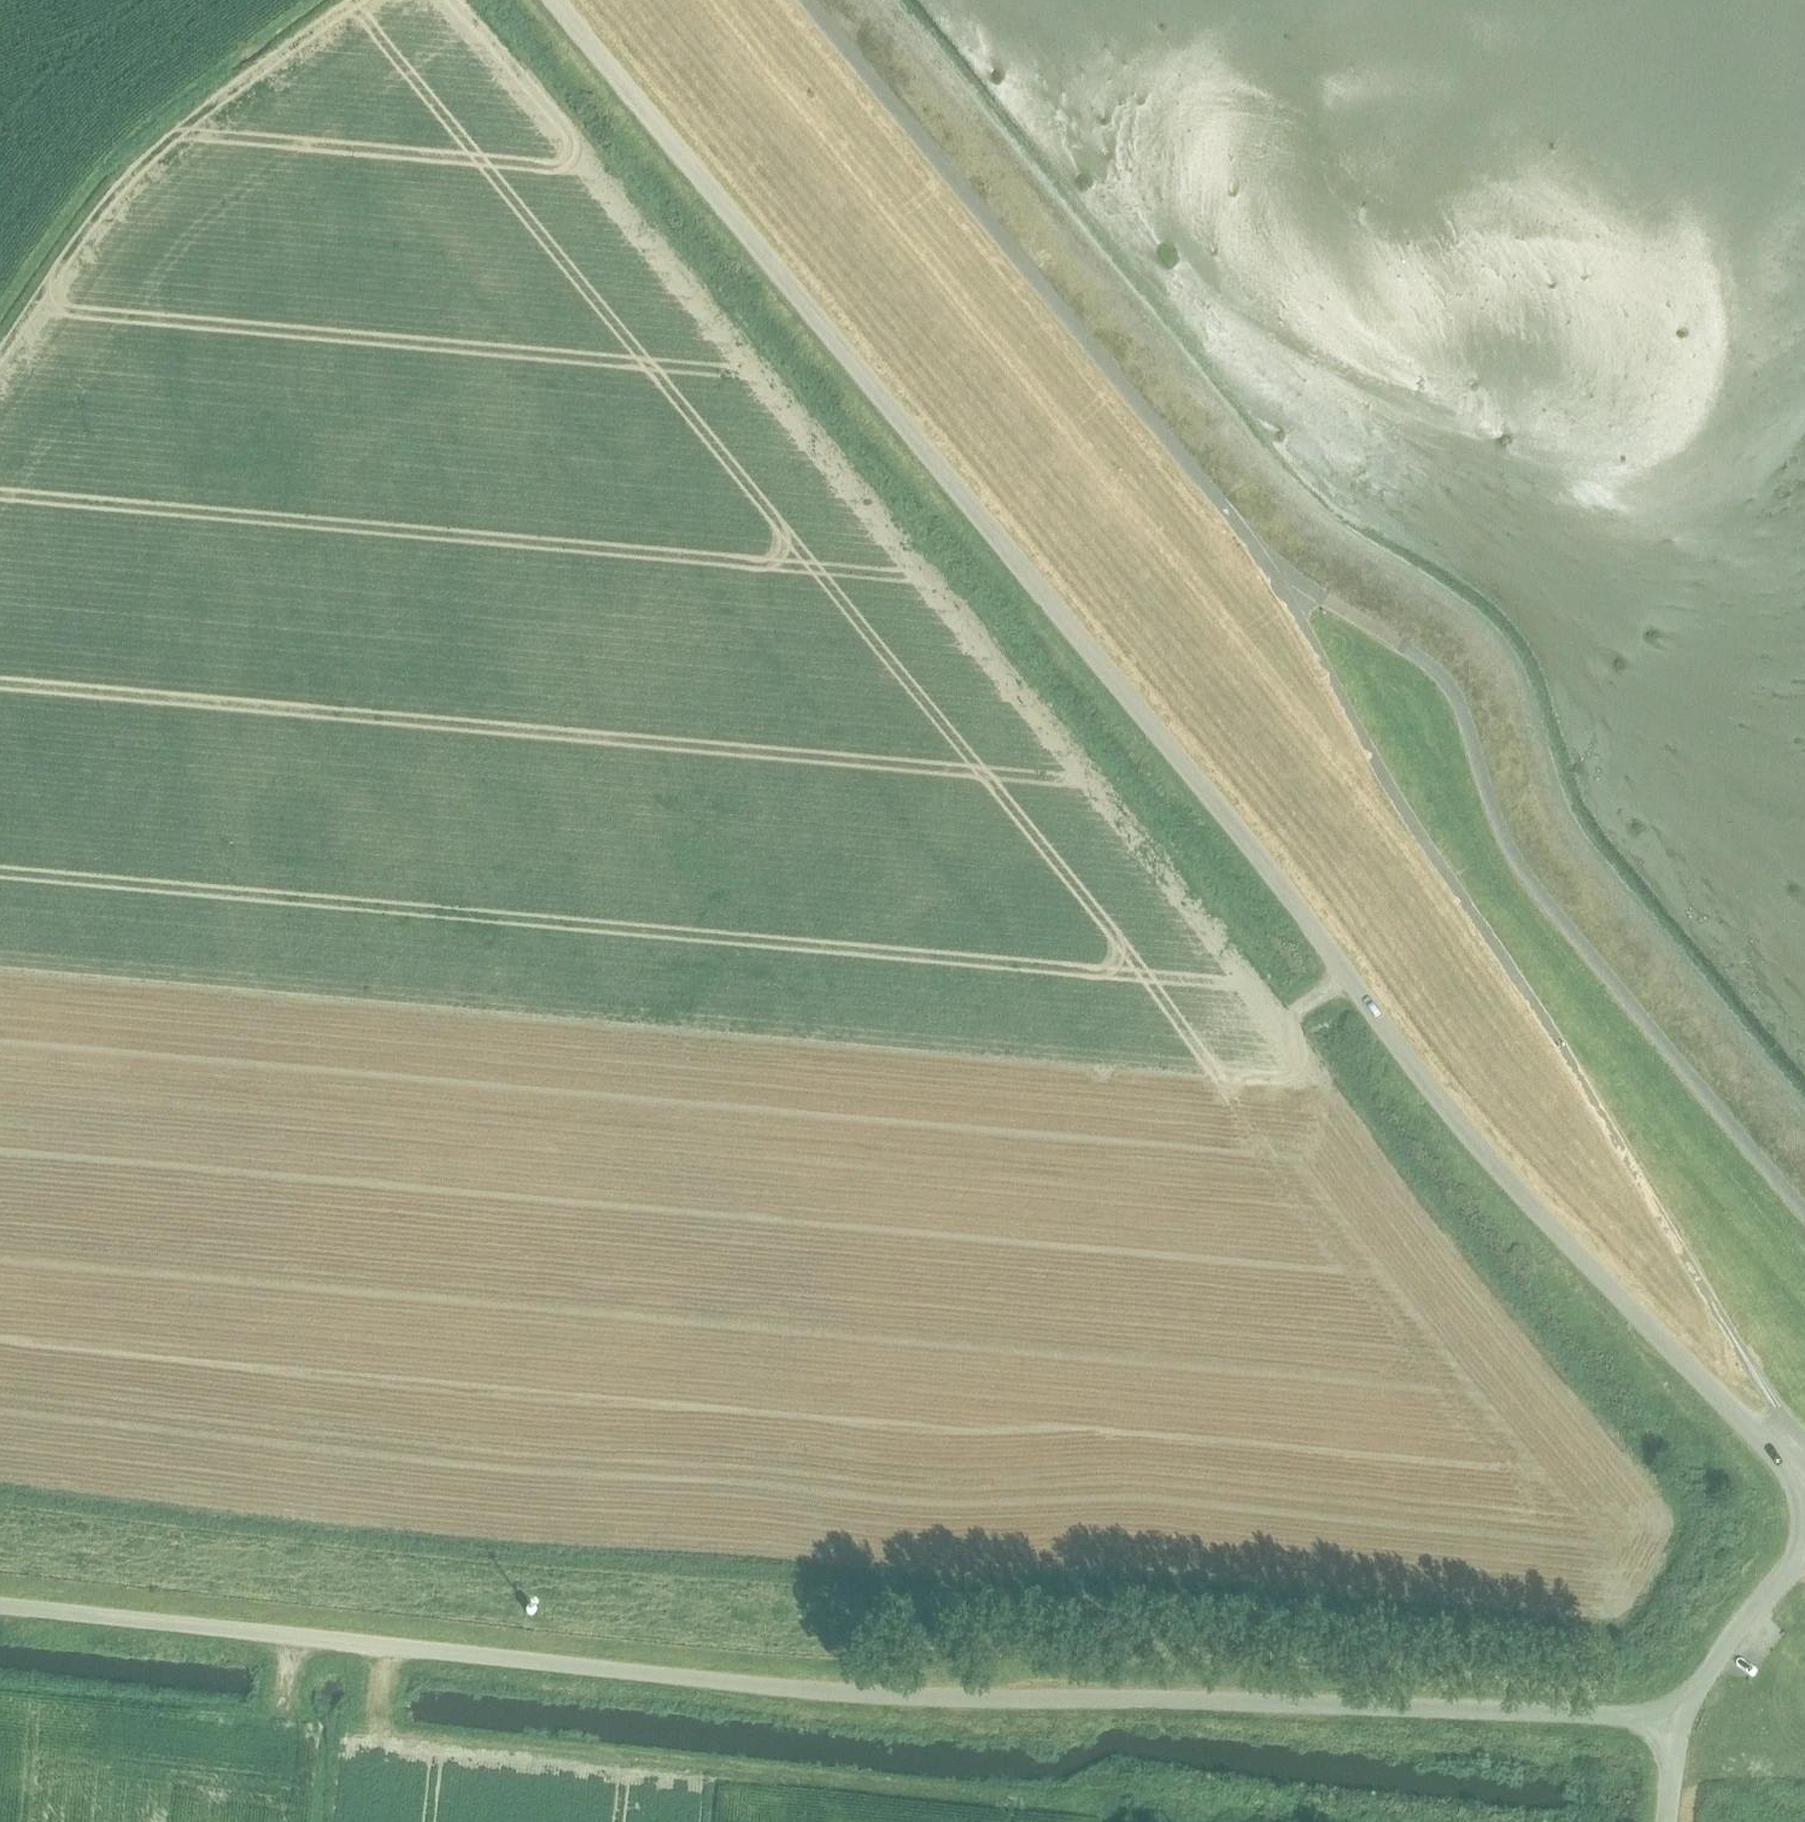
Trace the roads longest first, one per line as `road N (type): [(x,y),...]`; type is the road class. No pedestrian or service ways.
road 1 (unclassified): [(1804,1491),(1509,1181),(553,0)]
road 2 (tertiary): [(1682,1717),(952,1702),(0,1606)]
road 3 (unclassified): [(1804,1467),(1543,1019),(1391,792),(1269,567)]
road 4 (unclassified): [(1682,1717),(1804,1562)]

